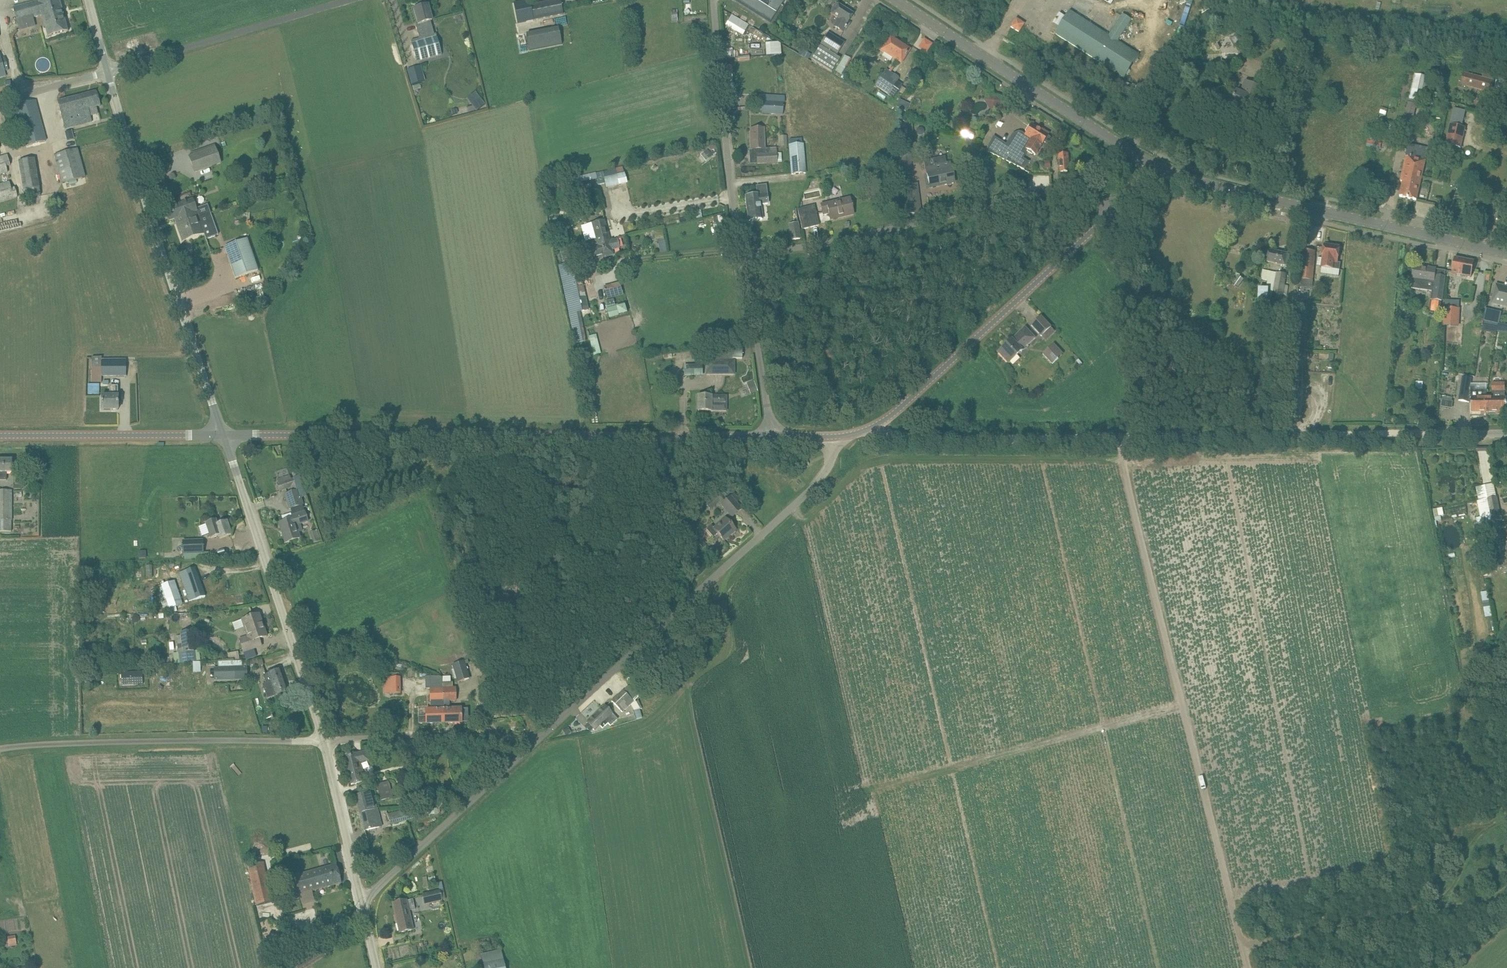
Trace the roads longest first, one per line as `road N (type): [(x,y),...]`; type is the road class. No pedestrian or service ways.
road 1 (track): [(1243,967),(1123,437),(884,437),(875,430)]
road 2 (unclassified): [(771,436),(223,434)]
road 3 (unclassified): [(542,735),(819,481),(841,438)]
road 4 (unclassified): [(742,256),(1067,186),(1096,192),(1115,210)]
road 5 (unclassified): [(1506,438),(1123,437)]
road 6 (unclassified): [(223,434),(164,272),(108,72)]
road 7 (unclassified): [(841,438),(875,430),(1115,210)]
road 8 (tertiary): [(1506,253),(1224,189),(1161,166)]
road 9 (unclassified): [(0,749),(320,739)]
road 10 (unclassified): [(320,739),(223,434)]
road 11 (tertiary): [(1161,166),(899,0)]
road 12 (unclassified): [(108,72),(357,0)]
road 13 (unclassified): [(742,256),(714,0)]
road 14 (unclassified): [(360,902),(542,735)]
road 15 (unclassified): [(223,434),(0,435)]
road 16 (unclassified): [(320,739),(542,735)]
road 17 (unclassified): [(771,436),(742,256)]
road 18 (unclassified): [(360,902),(320,739)]

